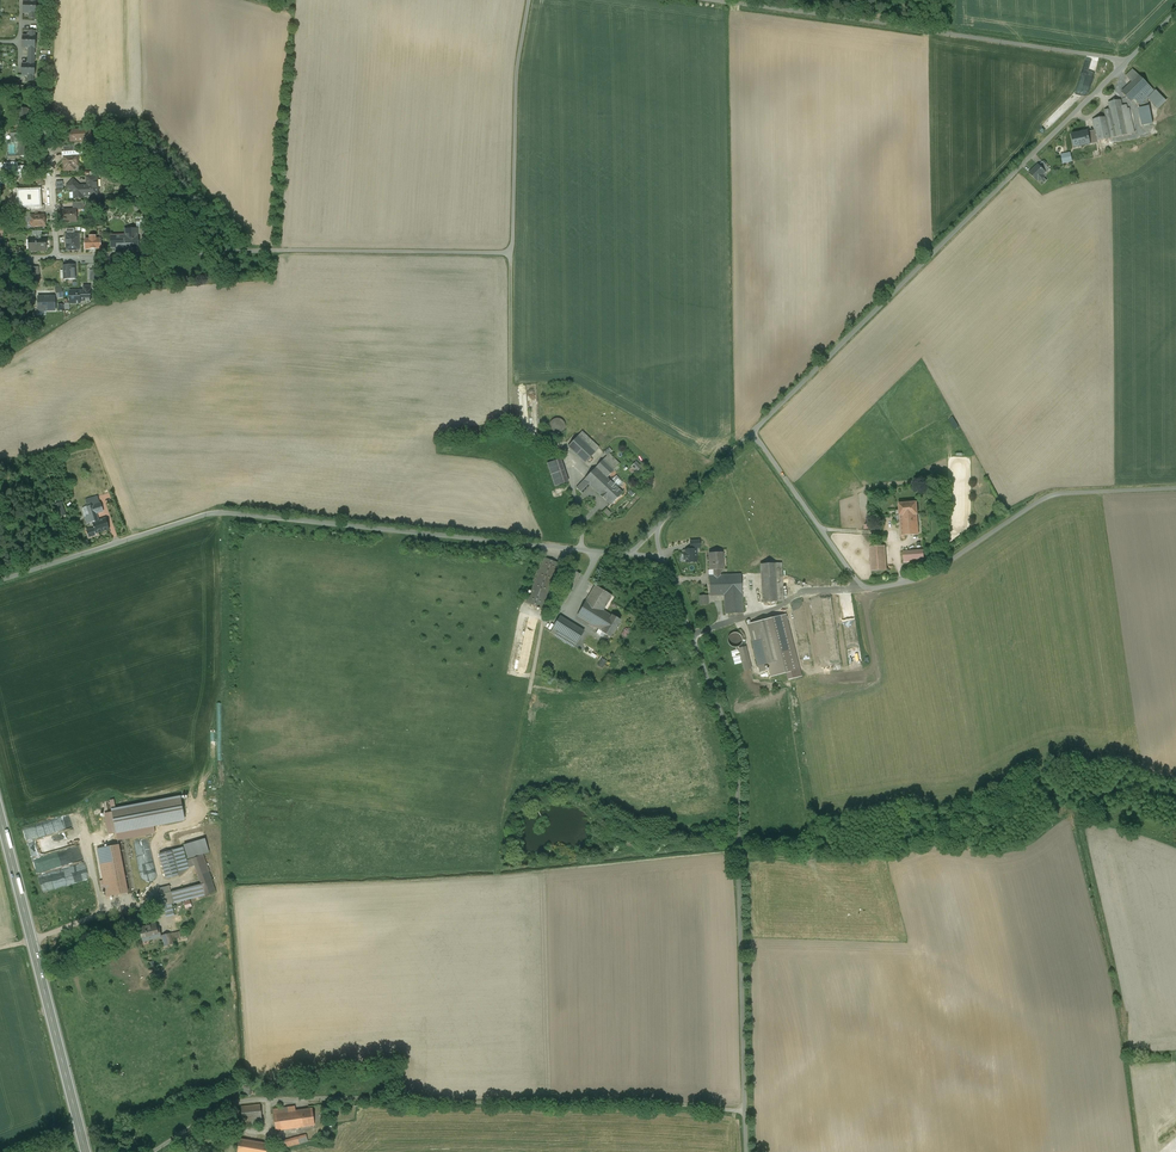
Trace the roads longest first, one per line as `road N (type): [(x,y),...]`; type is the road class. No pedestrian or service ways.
road 1 (residential): [(56,258),(512,253),(515,83),(528,0)]
road 2 (unclassified): [(659,525),(1128,57)]
road 3 (unclassified): [(0,581),(216,513),(629,554)]
road 4 (residential): [(745,1151),(737,761),(662,557)]
road 5 (track): [(750,434),(861,588),(918,580),(1047,496),(1175,488)]
road 6 (residential): [(692,0),(1128,57)]
road 7 (primary): [(86,1151),(0,818)]
road 8 (track): [(497,877),(529,694)]
road 9 (residential): [(56,258),(50,136),(38,132),(38,117)]

